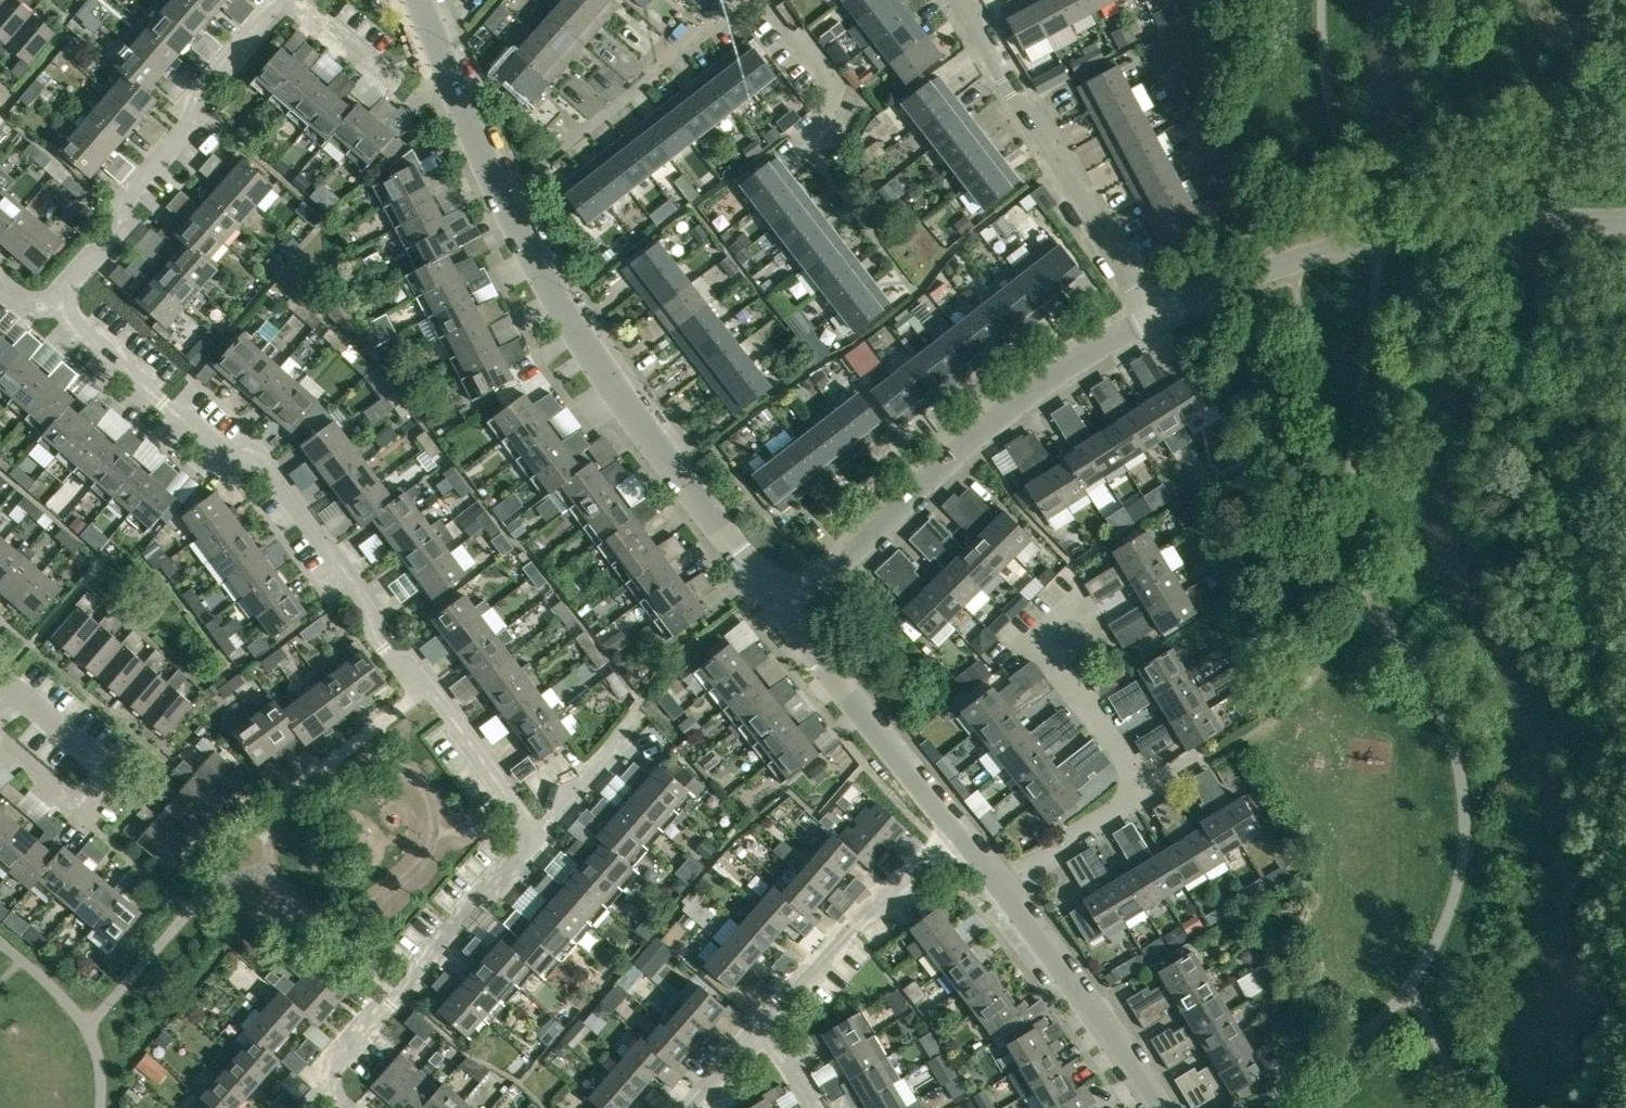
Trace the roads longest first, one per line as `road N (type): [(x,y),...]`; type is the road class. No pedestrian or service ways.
road 1 (residential): [(537,827),(414,661),(389,652),(375,632),(376,610),(256,449),(211,441),(52,302)]
road 2 (unclassified): [(787,612),(627,407),(560,303),(501,193),(422,0)]
road 3 (unclassified): [(1625,221),(1489,224),(1377,239),(1283,264),(1153,316)]
road 4 (unclassified): [(1153,316),(1000,414),(787,612)]
road 5 (residential): [(282,0),(204,96),(198,134),(52,302)]
road 6 (residential): [(1153,316),(957,0)]
road 7 (residential): [(322,1080),(537,827)]
road 8 (residential): [(960,833),(876,898),(761,1034)]
road 9 (unclassified): [(960,833),(787,612)]
road 10 (unclassified): [(1157,1107),(1002,885)]
road 11 (residential): [(15,688),(101,774),(73,805),(0,744)]
road 12 (residential): [(816,161),(795,134),(841,98),(765,0)]
road 13 (residential): [(1147,798),(1065,669),(1073,635)]
road 14 (residential): [(1002,885),(1147,798)]
road 15 (residential): [(537,827),(627,734),(633,710)]
road 16 (residential): [(398,83),(290,0)]

